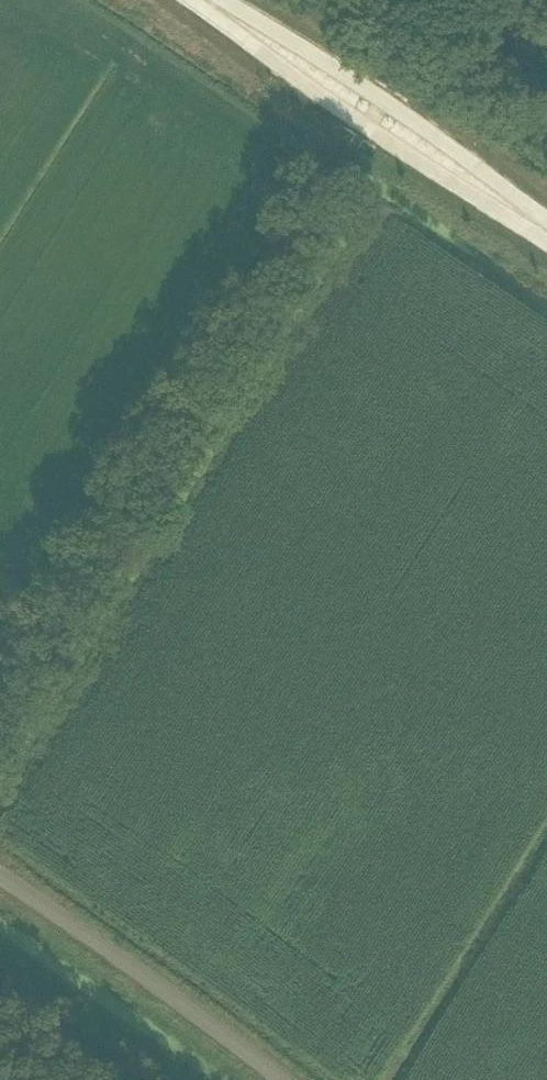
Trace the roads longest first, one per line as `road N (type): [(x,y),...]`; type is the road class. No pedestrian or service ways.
road 1 (track): [(0,711),(322,189)]
road 2 (primary): [(205,0),(546,232)]
road 3 (unclassified): [(261,1079),(0,897)]

